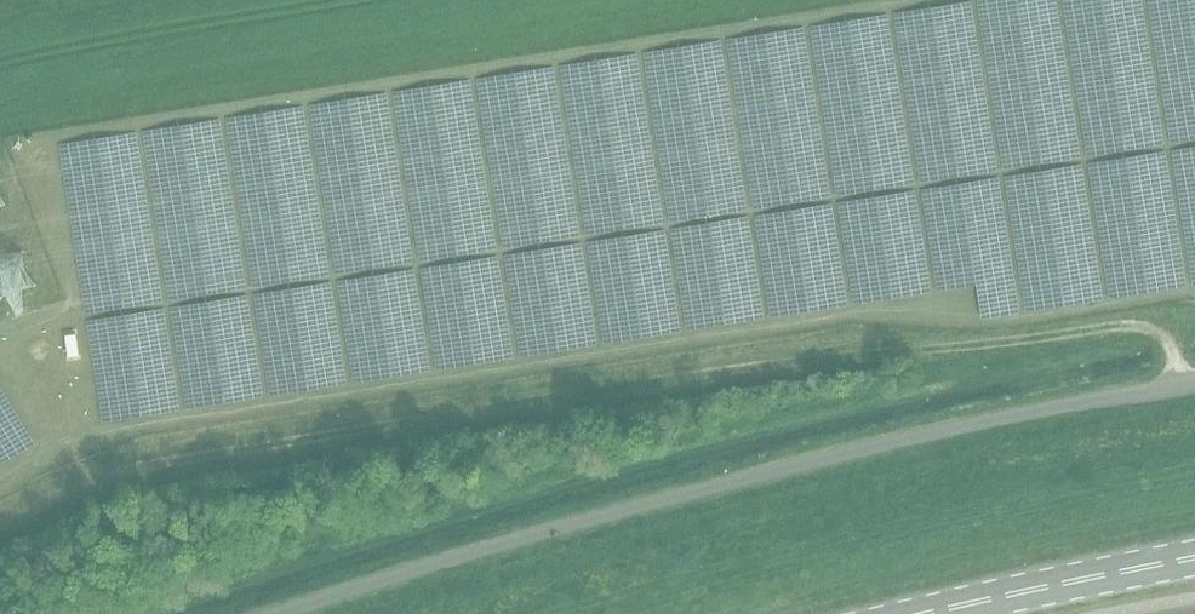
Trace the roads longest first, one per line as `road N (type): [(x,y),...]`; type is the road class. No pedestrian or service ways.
road 1 (unclassified): [(1194,381),(884,443),(514,542),(284,613)]
road 2 (secondary): [(933,613),(1194,560)]

